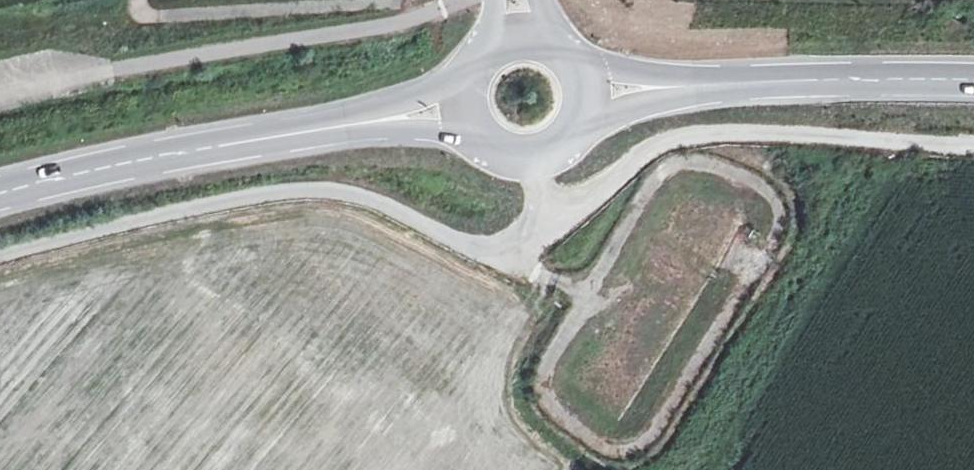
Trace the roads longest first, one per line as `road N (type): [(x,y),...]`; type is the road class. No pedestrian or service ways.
road 1 (track): [(534,227),(574,212),(661,140),(750,133),(973,146)]
road 2 (secondary): [(0,193),(341,127)]
road 3 (secondary): [(973,80),(689,84)]
road 4 (secondary): [(341,127),(484,136)]
road 5 (secondary): [(472,83),(341,127)]

